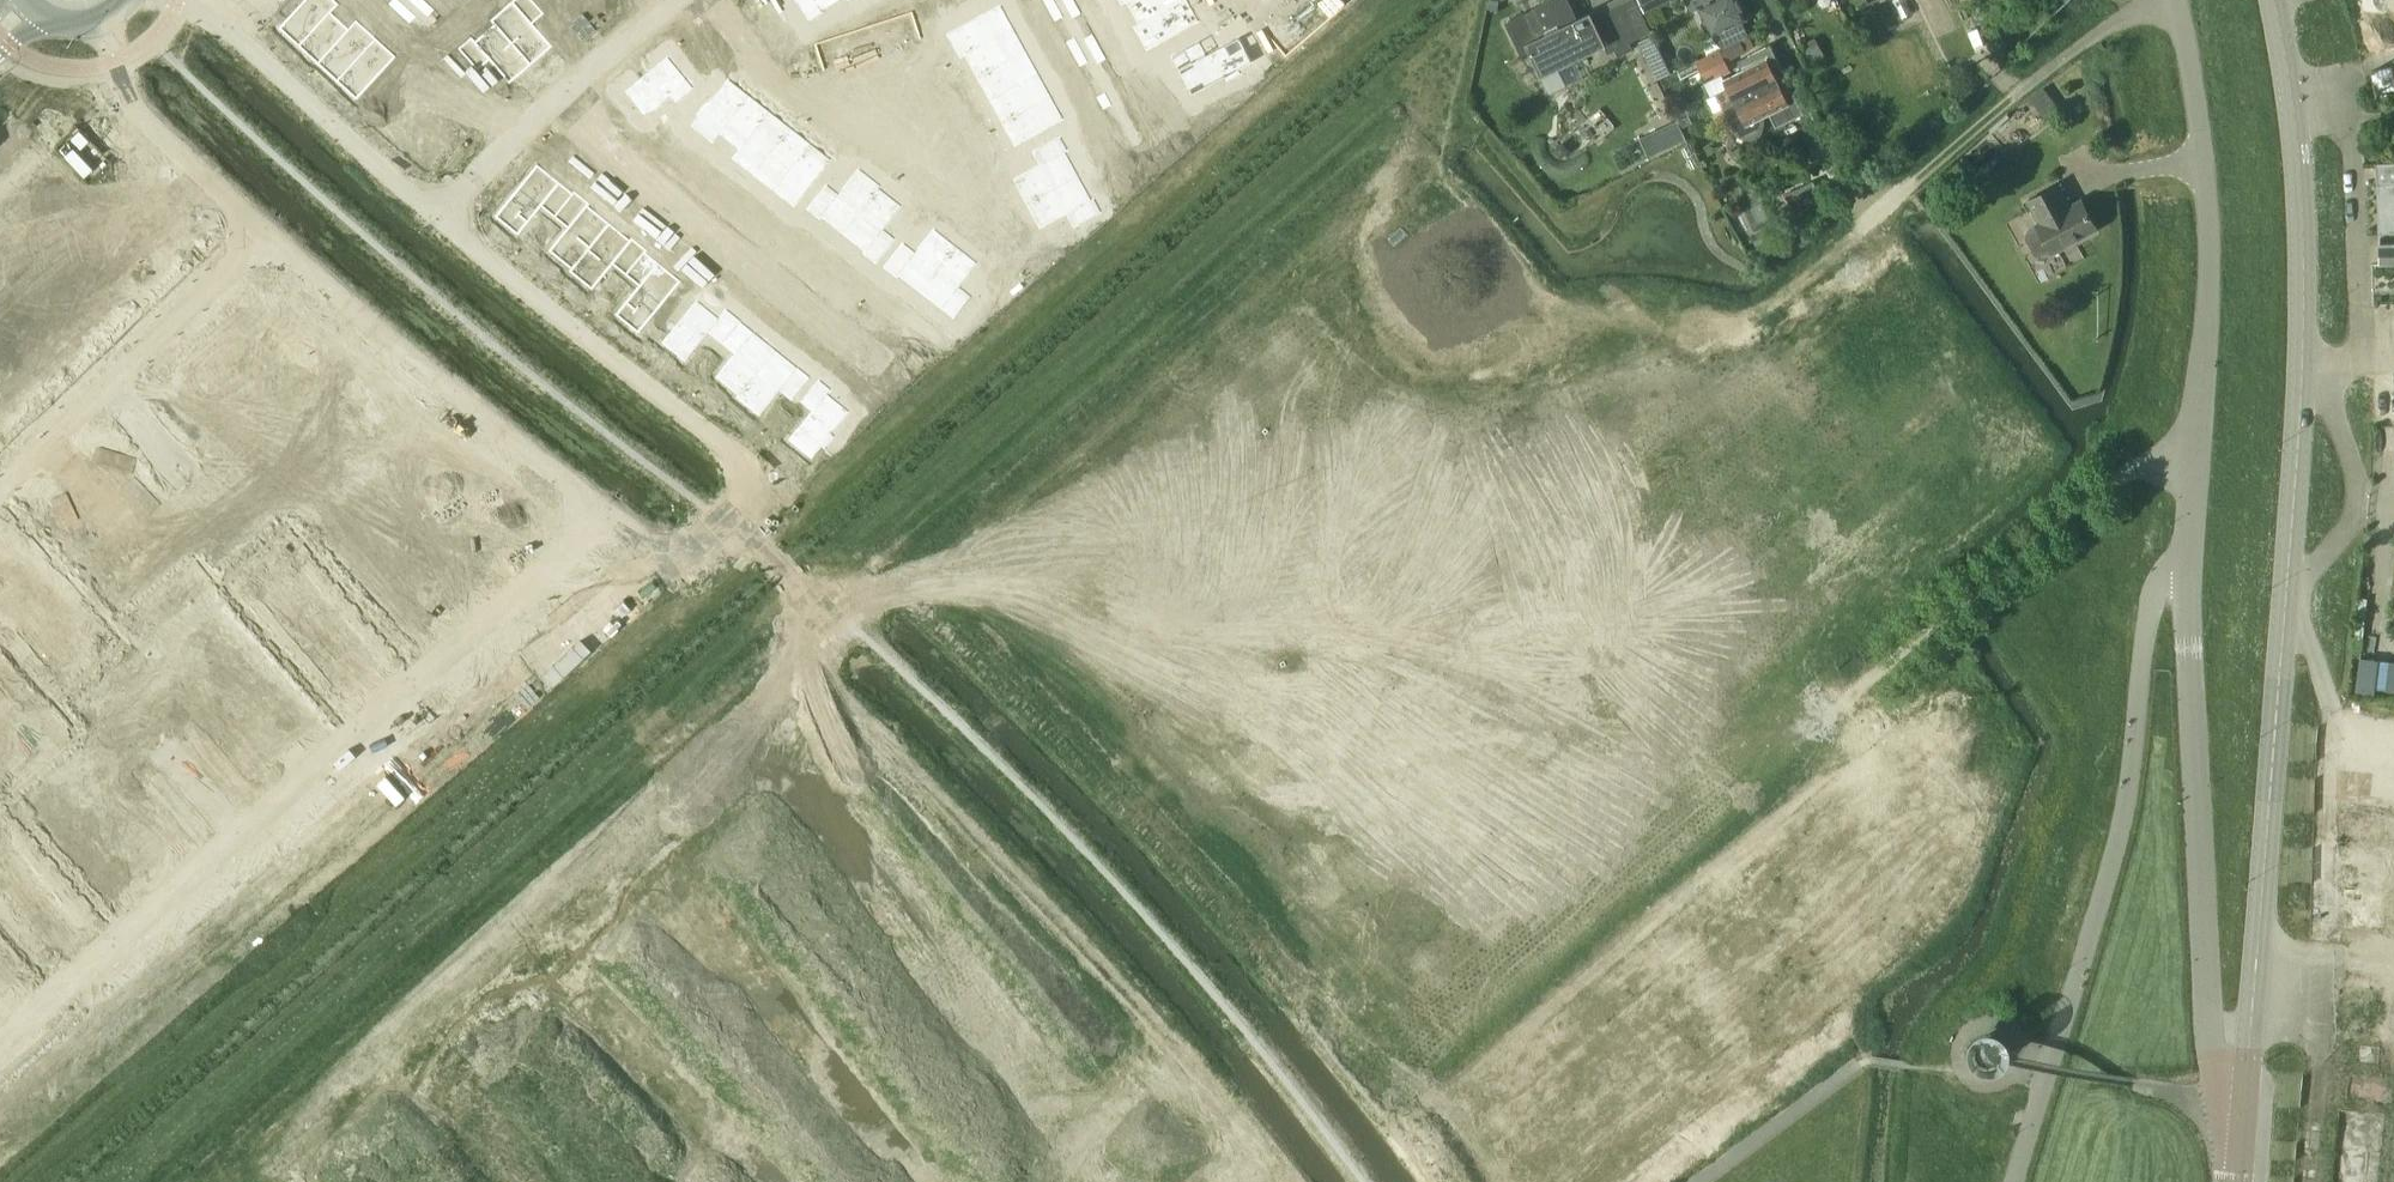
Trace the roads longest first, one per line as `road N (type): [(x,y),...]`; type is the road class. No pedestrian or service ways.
road 1 (residential): [(1700,1098),(1790,1027),(1828,985),(1862,923),(1904,808),(1916,747),(1923,686),(1913,643),(1856,451),(1816,393),(1725,318),(1677,312),(1549,329),(1487,364)]
road 2 (secondary): [(2272,0),(2300,177),(2301,377),(2244,1136)]
road 3 (residential): [(601,517),(0,1041)]
road 4 (unclassified): [(2015,1181),(2111,873),(2155,592),(2183,561)]
road 5 (unclassified): [(2244,1136),(2223,1106),(2211,1042),(2183,561)]
road 6 (unclassified): [(2183,561),(2204,335),(2206,199),(2175,0)]
road 7 (residential): [(792,97),(997,259),(1028,223),(919,47)]
road 8 (residential): [(1445,1181),(1259,941),(1128,799)]
road 9 (residential): [(284,1181),(658,858)]
road 10 (residential): [(837,706),(1176,1063)]
road 11 (residential): [(739,534),(753,503),(751,474),(735,450),(438,213)]
road 12 (residential): [(264,231),(601,517)]
road 13 (residential): [(658,858),(939,1181)]
road 14 (residential): [(1128,799),(1048,710),(926,600),(884,595),(838,613)]
road 15 (residential): [(1500,836),(1696,650),(1639,572)]
road 16 (residential): [(264,231),(0,474)]
road 17 (residential): [(1700,1098),(1500,836)]
road 18 (residential): [(1500,836),(1472,794),(1639,572)]
road 19 (residential): [(438,213),(675,0)]
road 20 (residential): [(93,23),(153,137),(264,231)]
road 21 (residential): [(1317,603),(1128,799)]
road 22 (residential): [(438,213),(235,32)]
road 23 (residential): [(1639,572),(1487,364)]
road 24 (residential): [(1458,397),(1304,200)]
road 25 (residential): [(1458,397),(1317,603)]
road 26 (residential): [(658,858),(837,706)]
road 27 (residential): [(1122,412),(1234,396),(1268,438),(1216,481)]
road 28 (track): [(1846,196),(1870,216),(2005,105)]
road 29 (residential): [(2005,105),(2161,0)]
road 30 (residential): [(1039,1181),(1176,1063)]
road 31 (residential): [(1176,1063),(1286,1181)]
road 32 (residential): [(1216,481),(1317,603)]
road 33 (residential): [(601,517),(670,557),(725,546),(739,534)]
road 34 (residential): [(1591,1181),(1700,1098)]
road 35 (residential): [(1216,481),(1199,496),(1122,412)]
road 36 (residential): [(919,47),(792,97)]
road 37 (residential): [(739,534),(838,613)]

